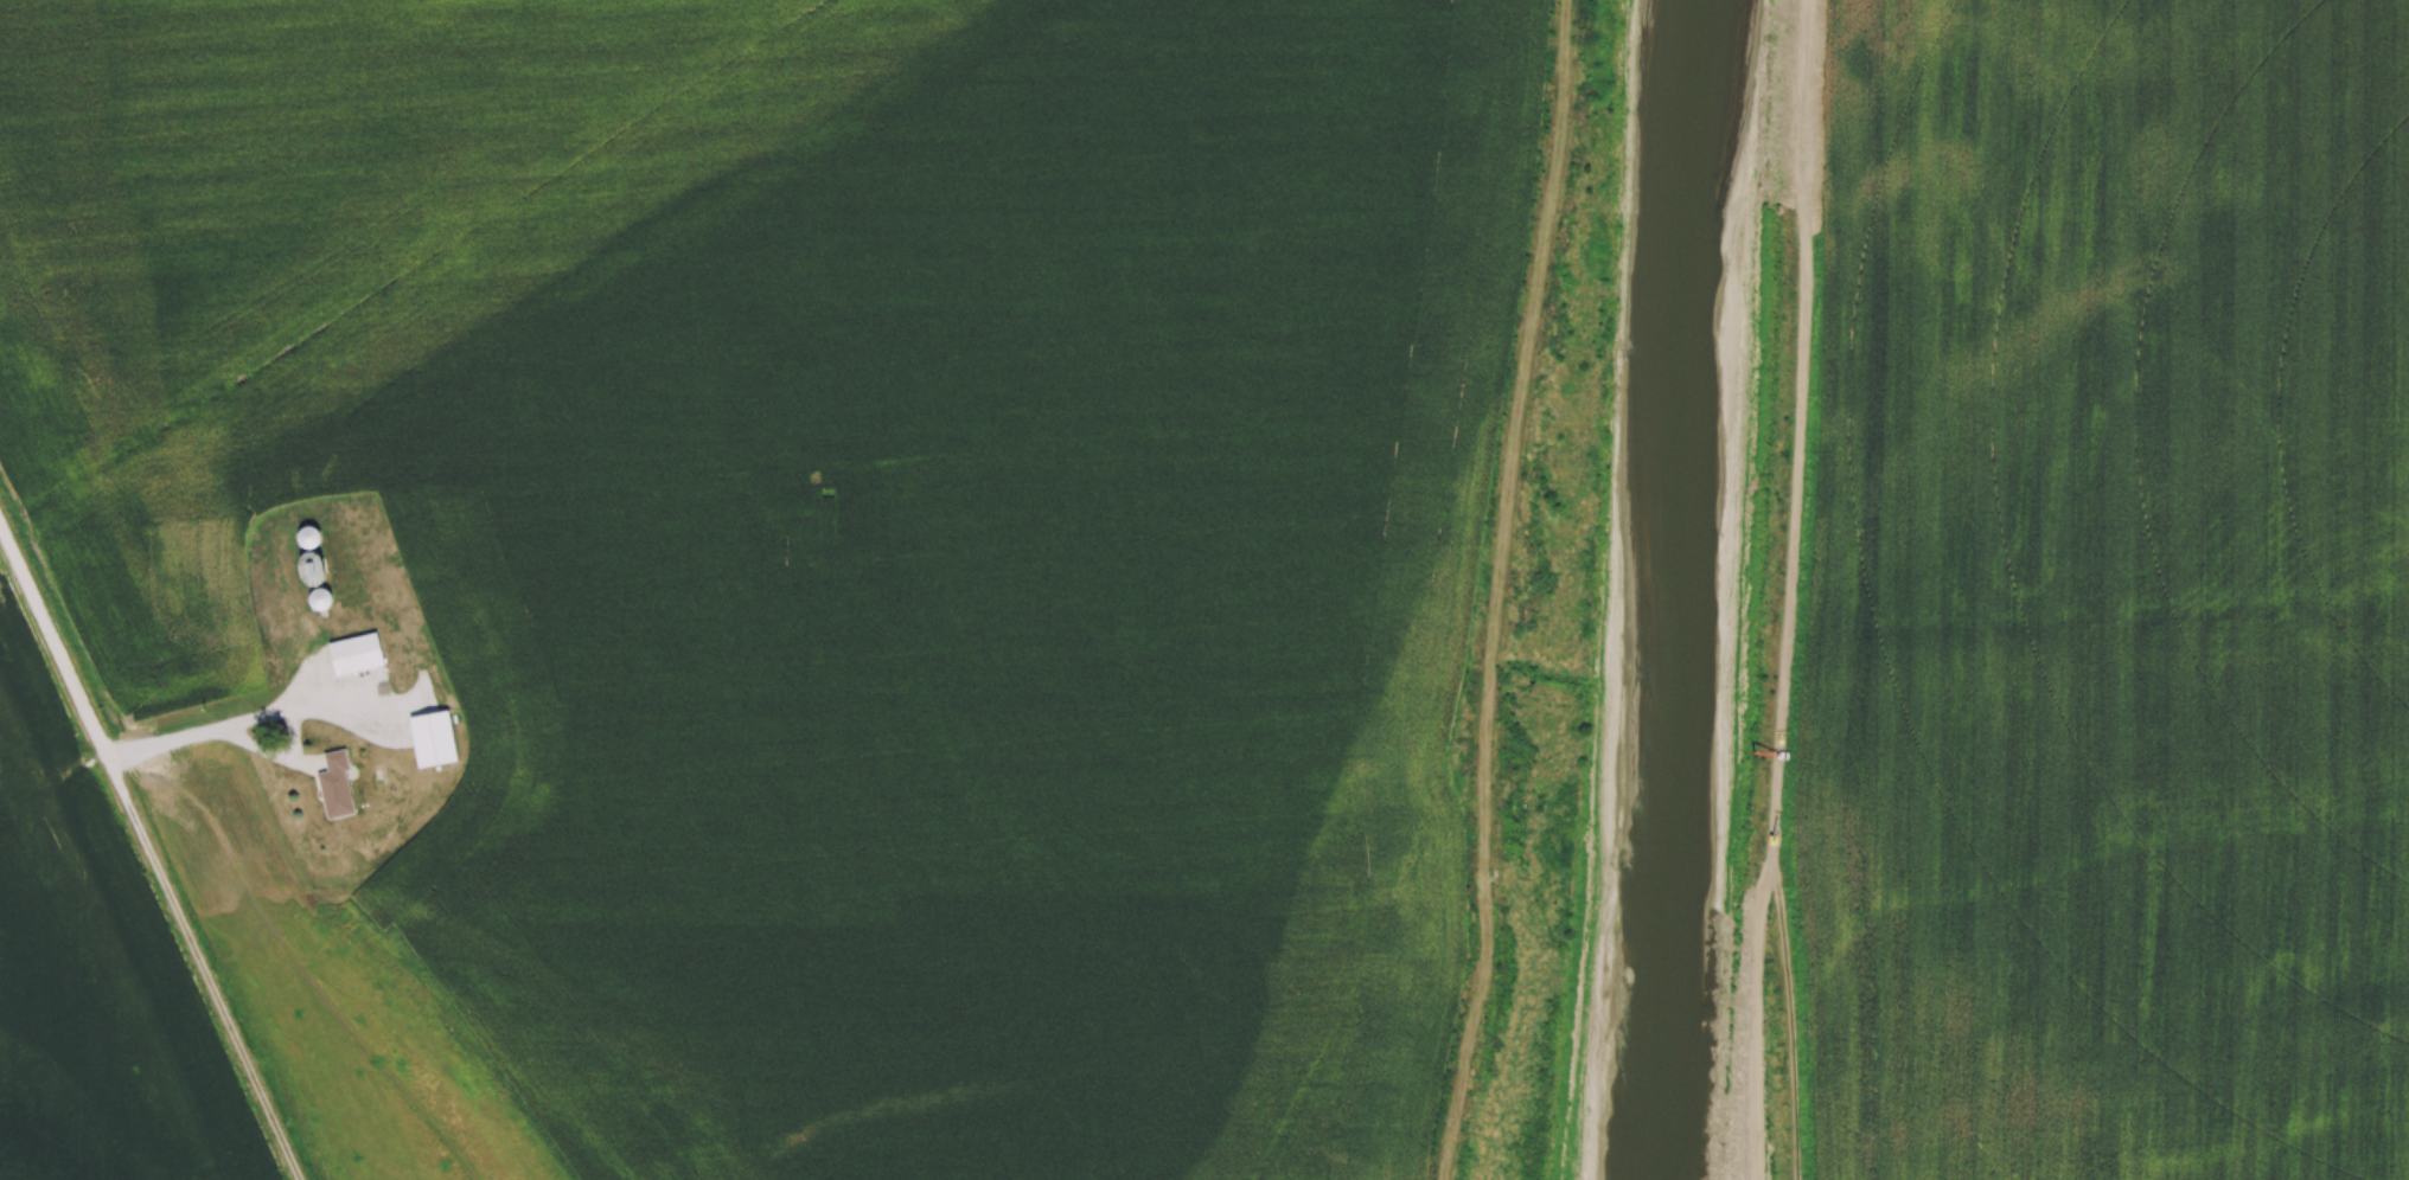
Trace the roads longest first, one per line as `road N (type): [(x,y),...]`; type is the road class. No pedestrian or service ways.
road 1 (residential): [(0,529),(299,1179)]

